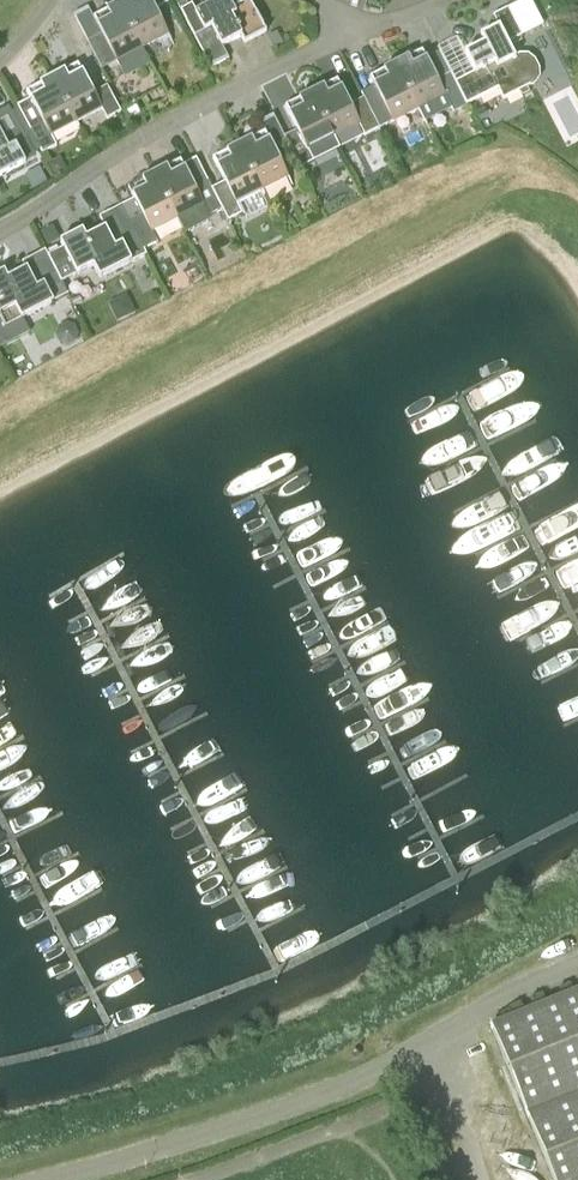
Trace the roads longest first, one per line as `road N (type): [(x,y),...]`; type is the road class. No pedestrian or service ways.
road 1 (unclassified): [(48,1179),(340,1090),(435,1038)]
road 2 (residential): [(353,34),(189,112),(0,230)]
road 3 (unclassified): [(435,1038),(577,965)]
road 4 (unclassified): [(435,1038),(478,1179)]

